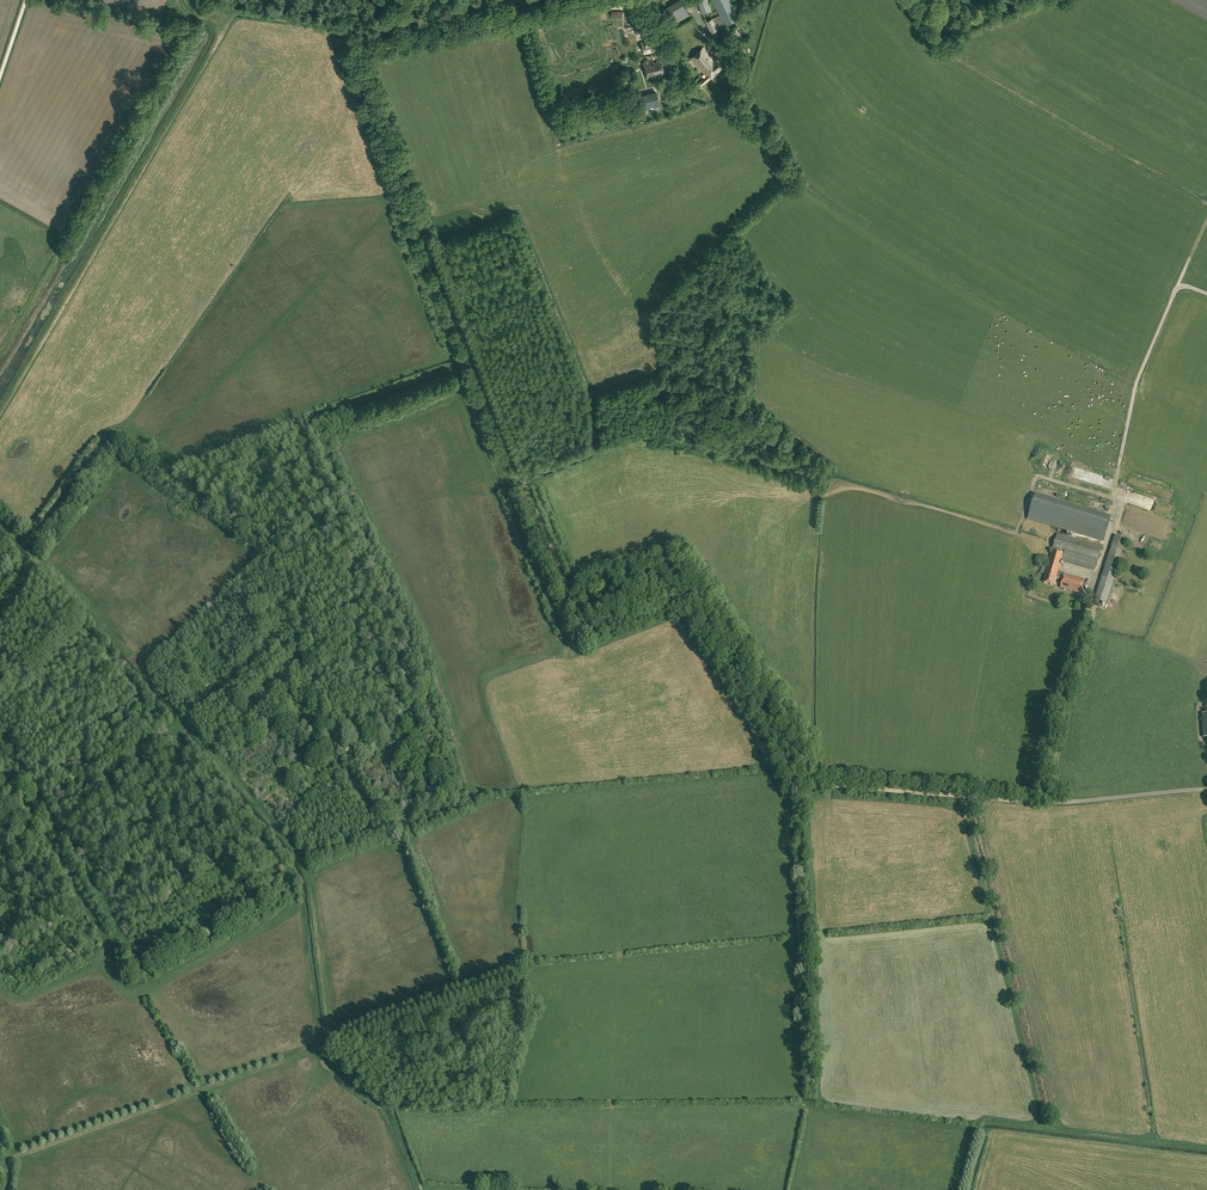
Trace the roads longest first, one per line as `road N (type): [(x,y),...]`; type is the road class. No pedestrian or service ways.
road 1 (track): [(522,477),(578,618),(592,621),(685,588),(699,590),(790,728),(807,739),(807,781),(1050,803)]
road 2 (track): [(348,0),(362,72),(475,357)]
road 3 (track): [(475,357),(522,477)]

